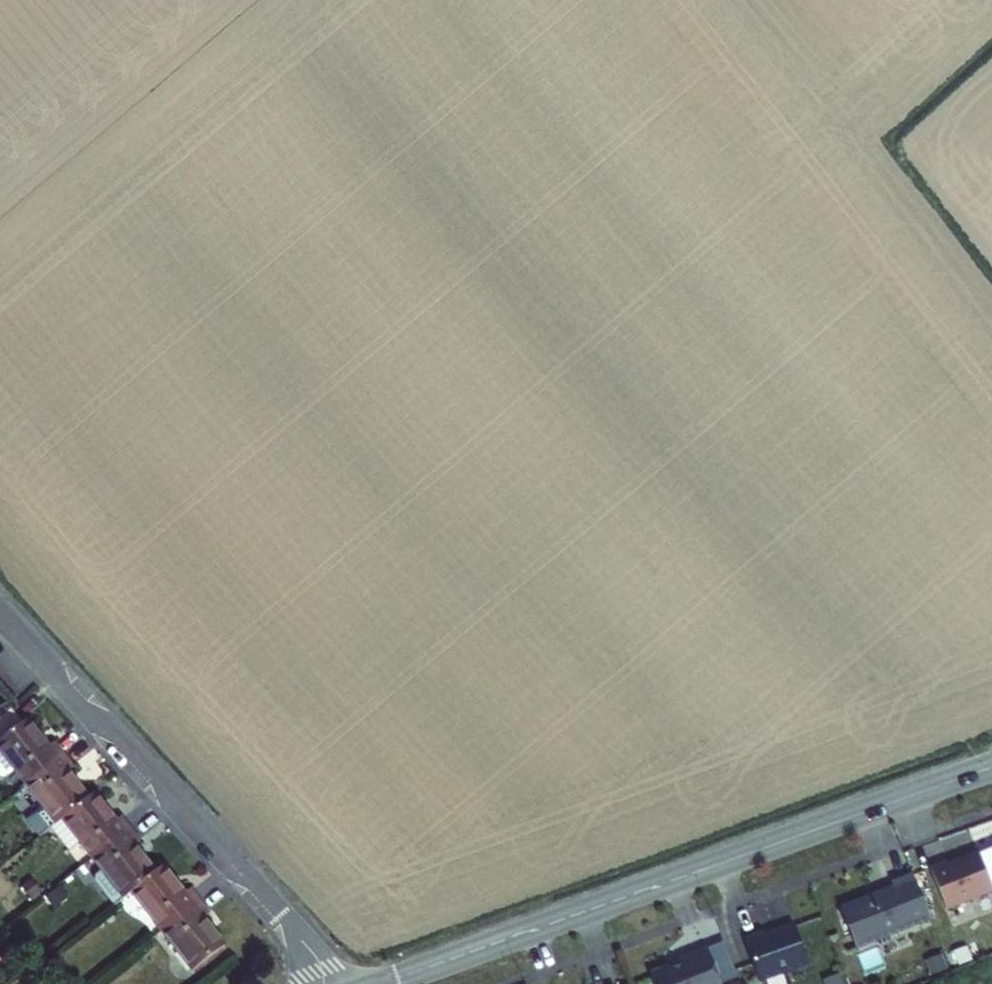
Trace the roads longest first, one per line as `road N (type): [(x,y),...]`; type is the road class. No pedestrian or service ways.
road 1 (tertiary): [(383,983),(948,782)]
road 2 (residential): [(0,612),(73,698),(135,746),(285,913),(327,983)]

